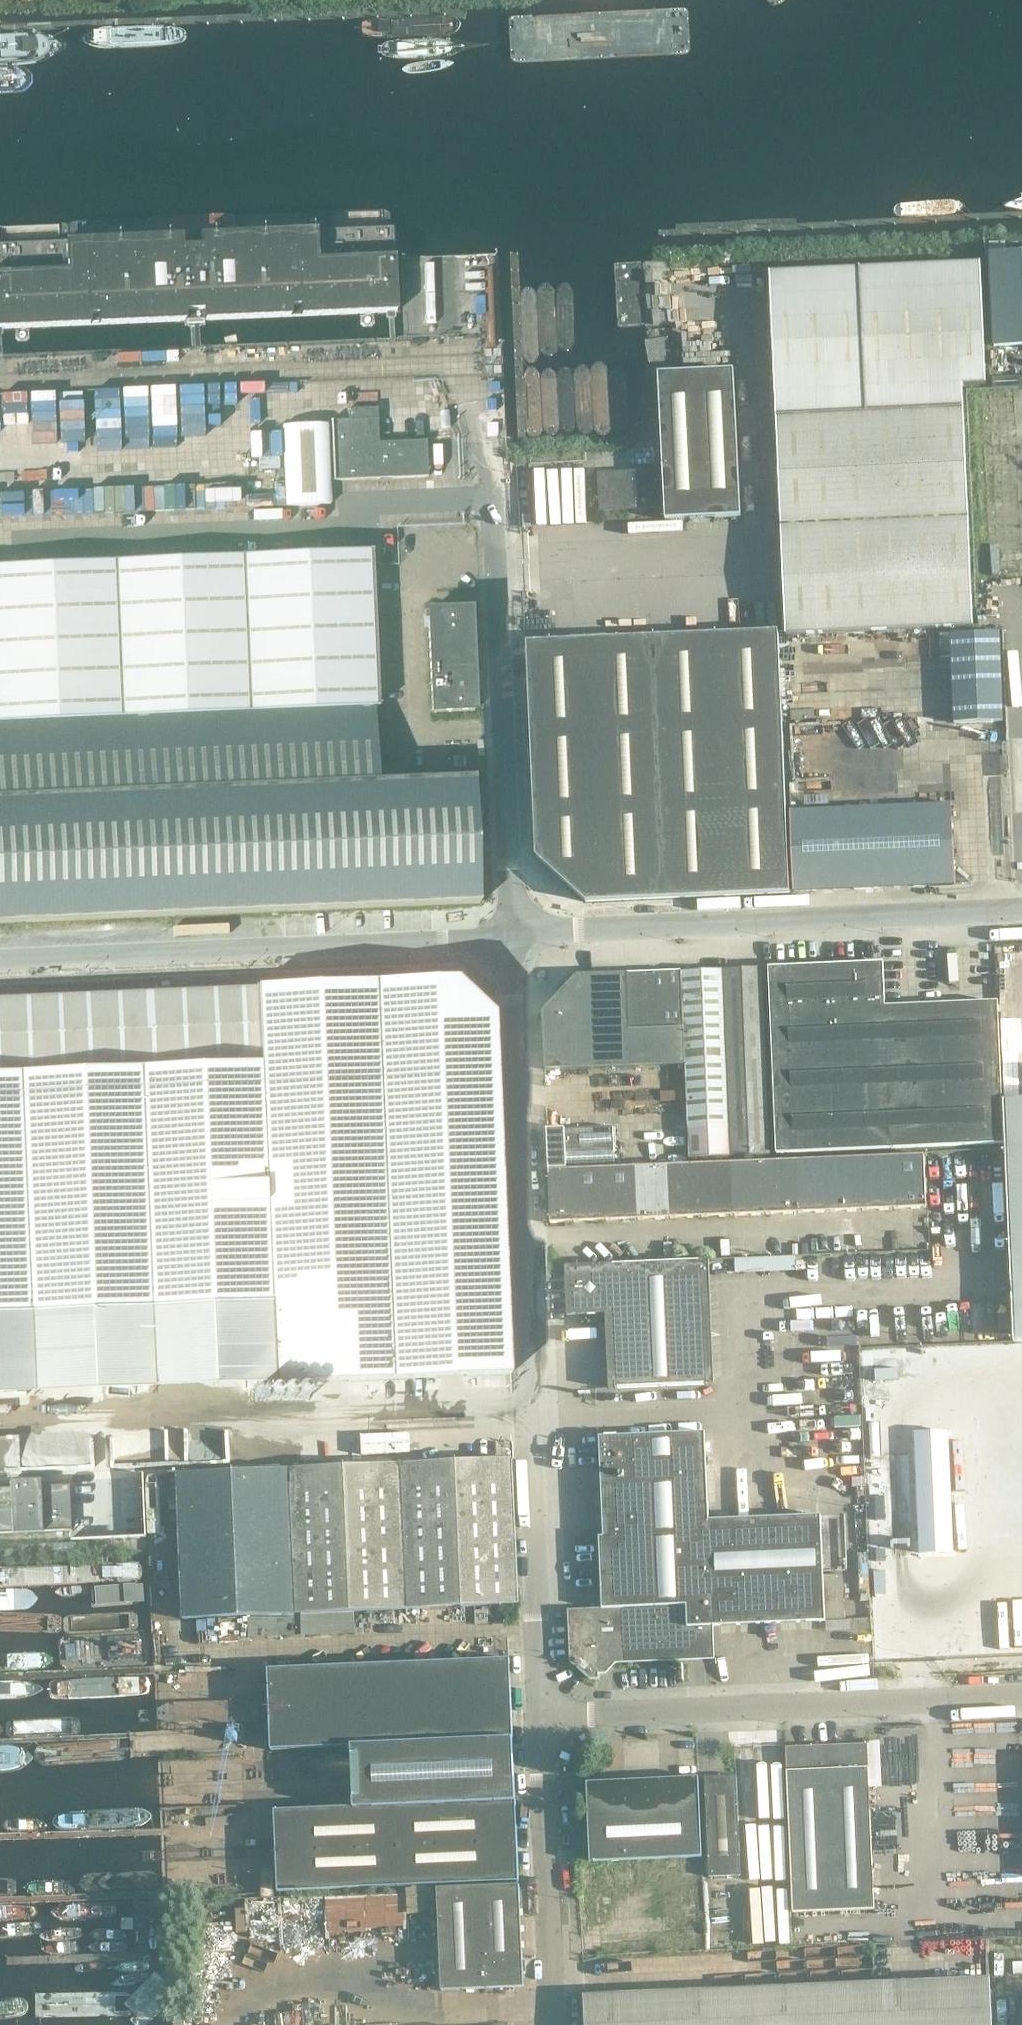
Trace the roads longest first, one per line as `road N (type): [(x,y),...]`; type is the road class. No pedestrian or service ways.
road 1 (unclassified): [(550,1718),(516,936)]
road 2 (unclassified): [(0,960),(516,936)]
road 3 (unclassified): [(516,936),(1021,909)]
road 4 (unclassified): [(516,936),(490,441)]
road 5 (unclassified): [(550,1718),(1021,1697)]
road 6 (unclassified): [(560,2024),(550,1718)]

